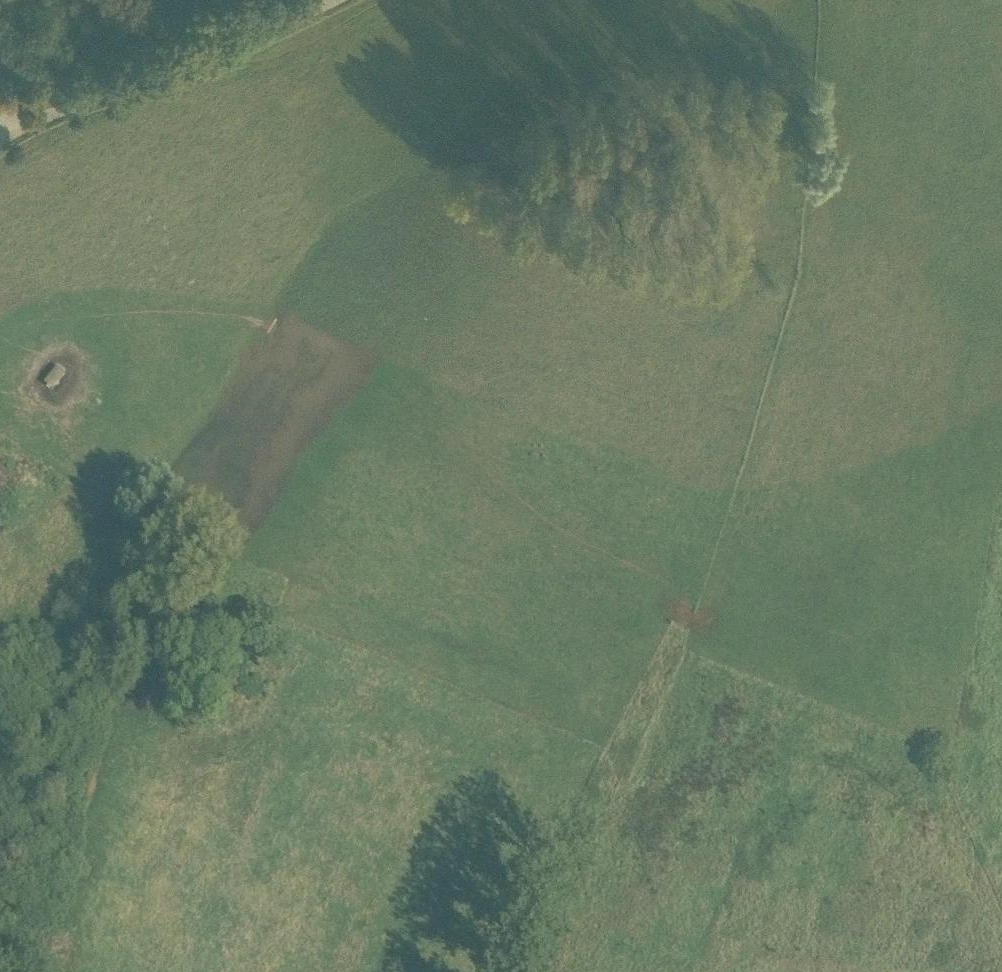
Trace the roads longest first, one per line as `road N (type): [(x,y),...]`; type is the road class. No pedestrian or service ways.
road 1 (unclassified): [(0,133),(238,45),(330,0)]
road 2 (track): [(536,971),(617,746)]

